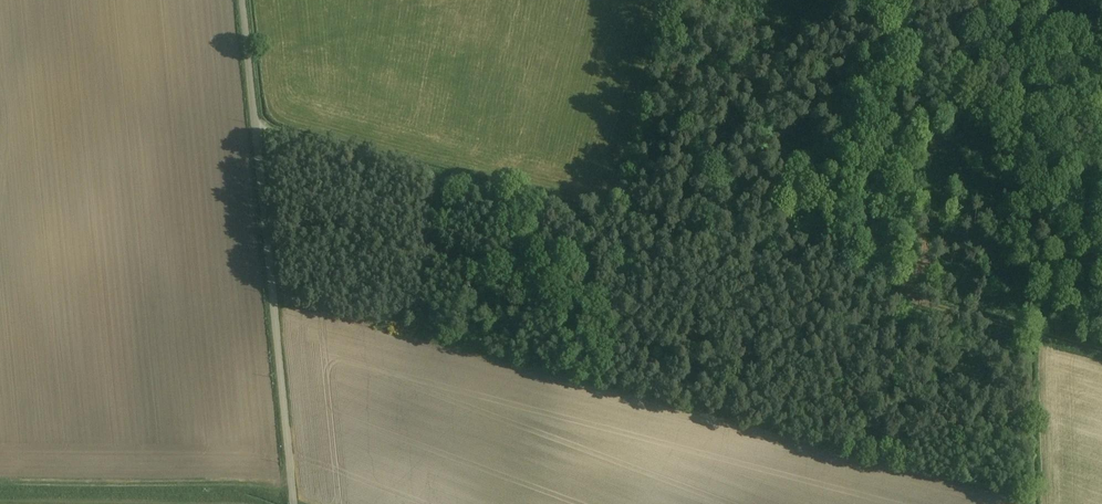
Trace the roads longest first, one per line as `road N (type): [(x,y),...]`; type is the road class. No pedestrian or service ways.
road 1 (track): [(258,132),(1101,348)]
road 2 (unclassified): [(292,503),(243,0)]
road 3 (track): [(910,297),(909,0)]

